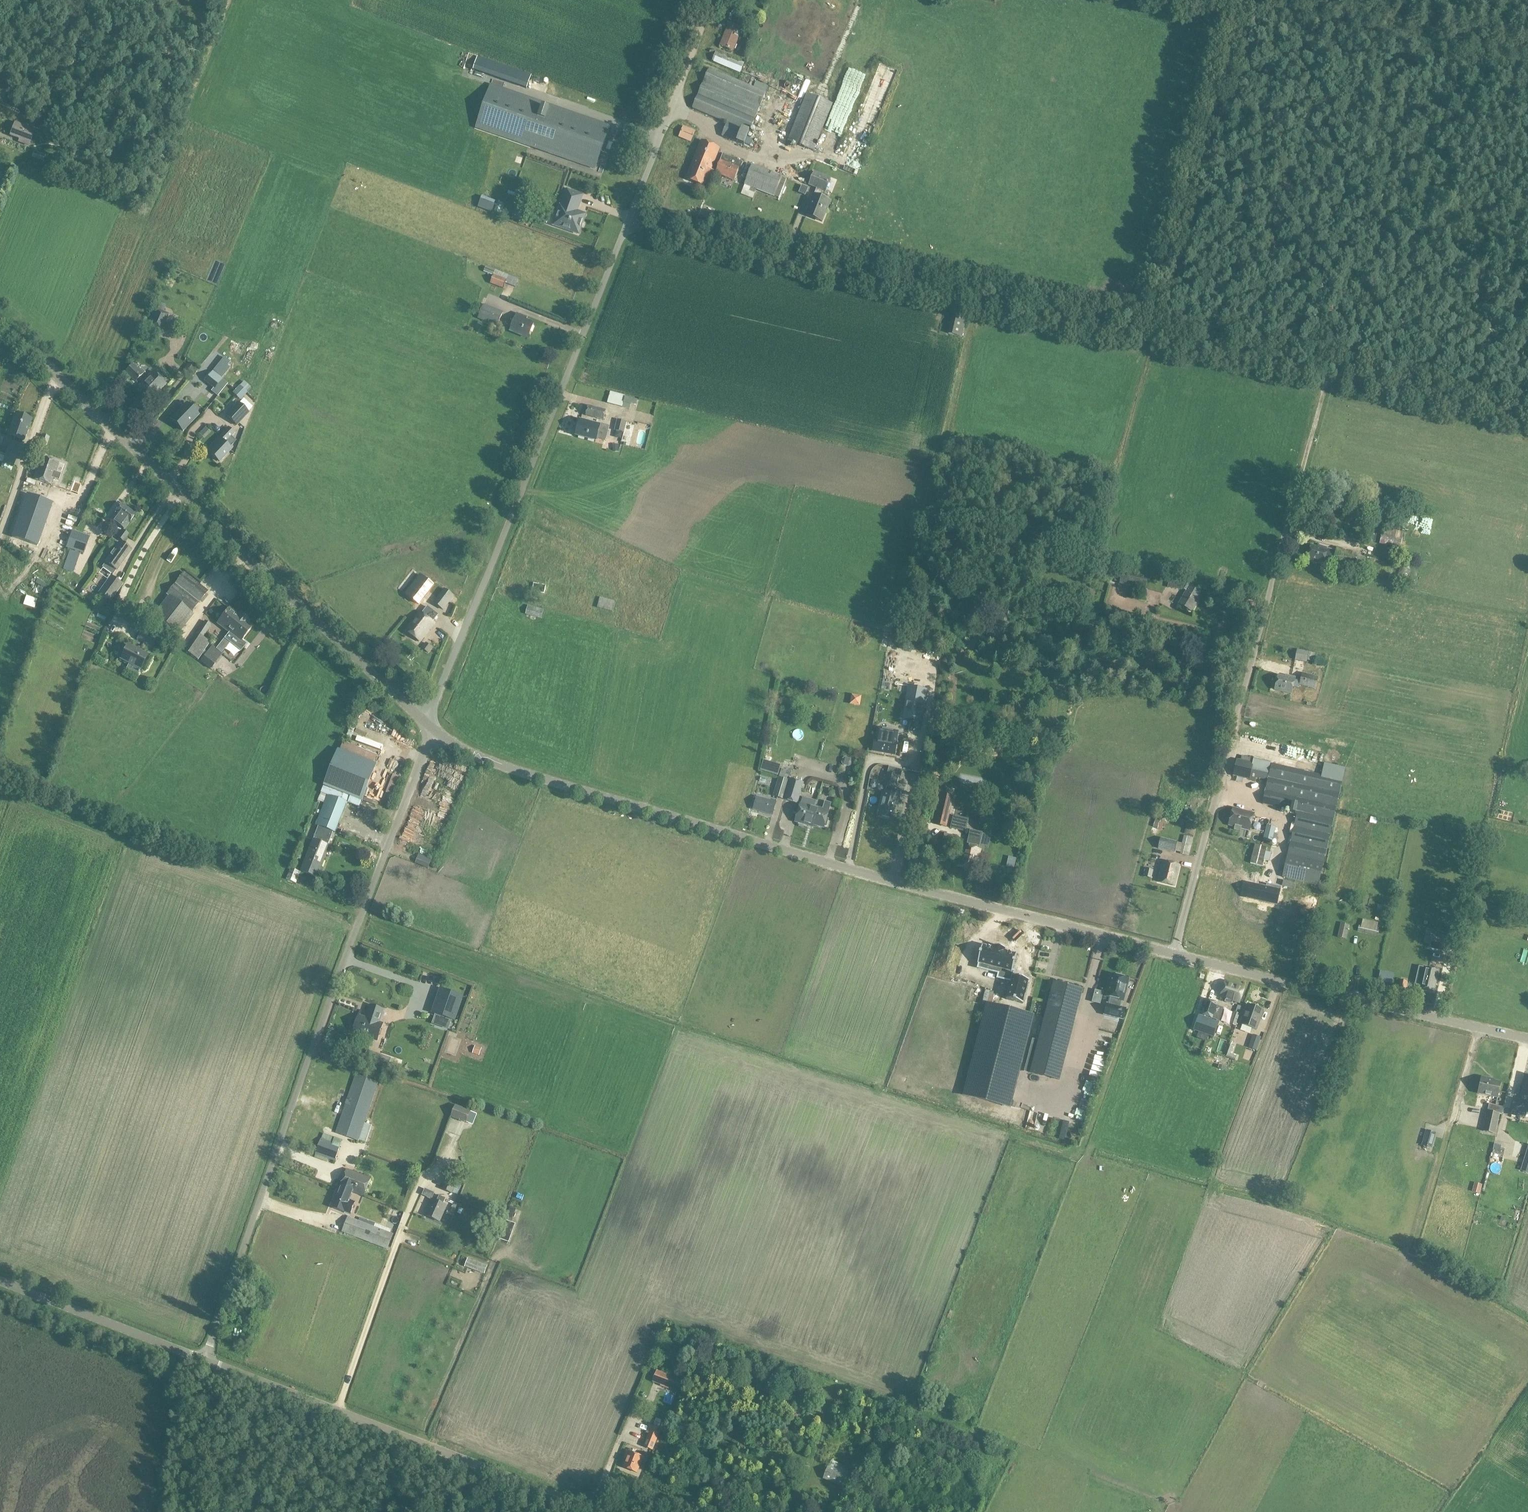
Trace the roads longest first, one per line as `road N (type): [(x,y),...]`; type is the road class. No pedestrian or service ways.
road 1 (tertiary): [(1174,954),(526,774),(461,750),(430,727)]
road 2 (unclassified): [(430,727),(682,79)]
road 3 (unclassified): [(205,1360),(430,727)]
road 4 (tertiary): [(430,727),(0,324)]
road 5 (track): [(1527,418),(980,301)]
road 6 (unclassified): [(1174,954),(1287,528)]
road 7 (unclassified): [(599,1511),(205,1360)]
road 8 (tertiary): [(1527,1039),(1174,954)]
road 9 (track): [(627,224),(980,301)]
road 10 (track): [(1244,0),(1158,293),(1156,339)]
road 11 (track): [(1217,0),(1527,67)]
road 12 (unclassified): [(205,1360),(0,1281)]
road 13 (unclassified): [(1329,376),(1287,528)]
road 14 (track): [(205,1360),(207,1419),(189,1511)]

